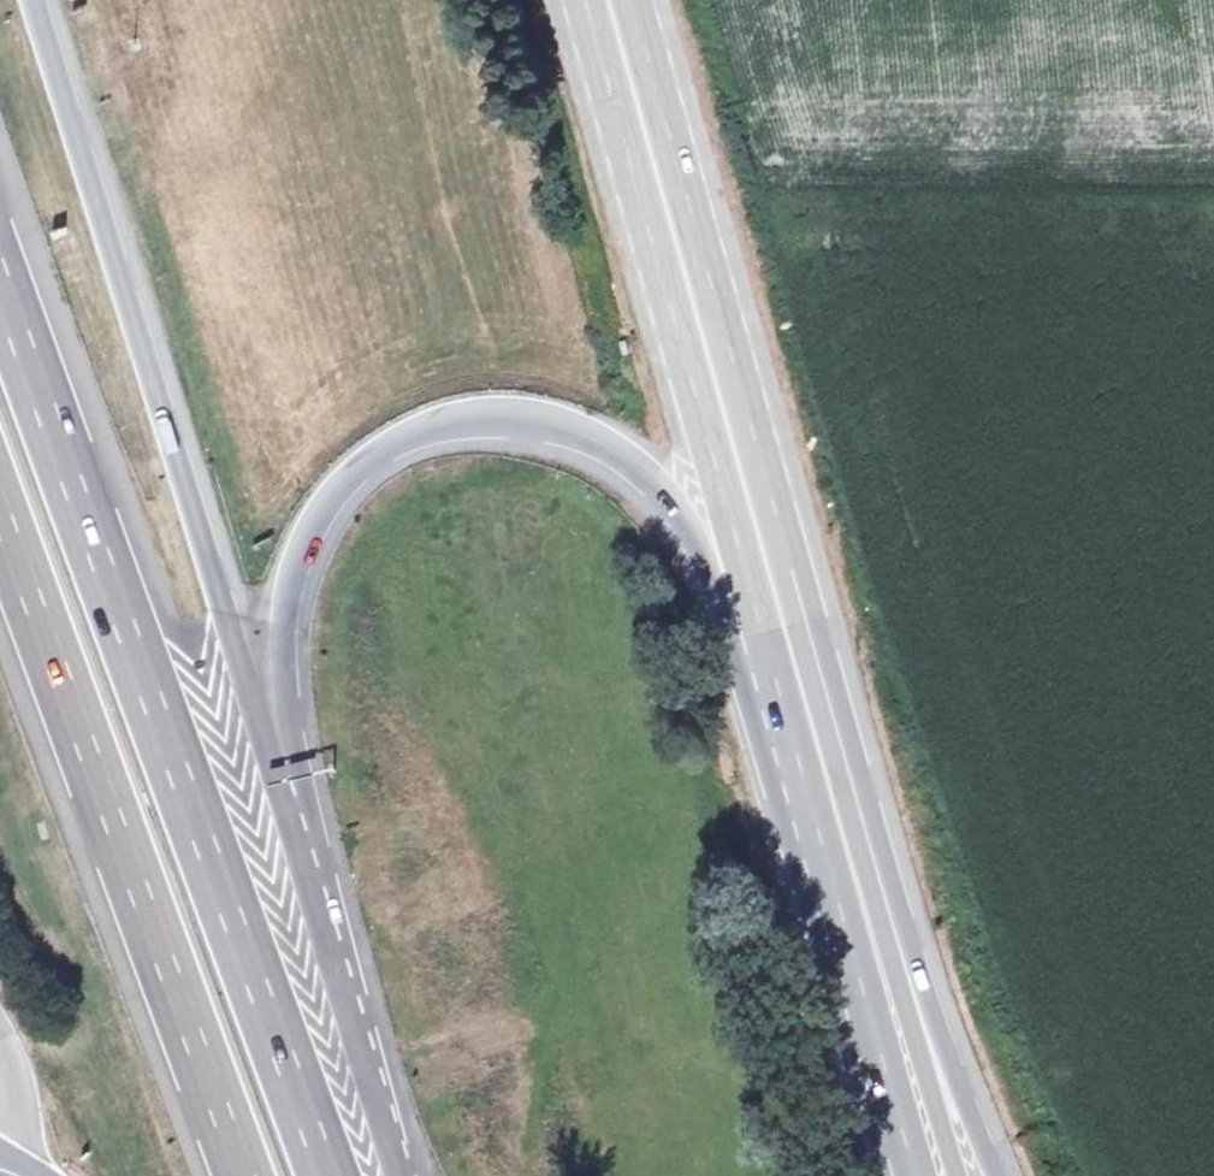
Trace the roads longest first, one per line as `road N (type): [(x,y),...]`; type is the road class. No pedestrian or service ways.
road 1 (motorway): [(398,1175),(284,766),(281,632),(294,572),(325,510),(365,463),(426,426),(490,418),(602,451),(656,487),(704,564),(739,662),(813,741)]
road 2 (motorway): [(327,1175),(0,277)]
road 3 (primary): [(813,741),(603,0)]
road 4 (motorway): [(0,512),(244,1175)]
road 5 (motorway): [(1001,1175),(813,741)]
road 6 (primary): [(813,741),(931,1175)]

